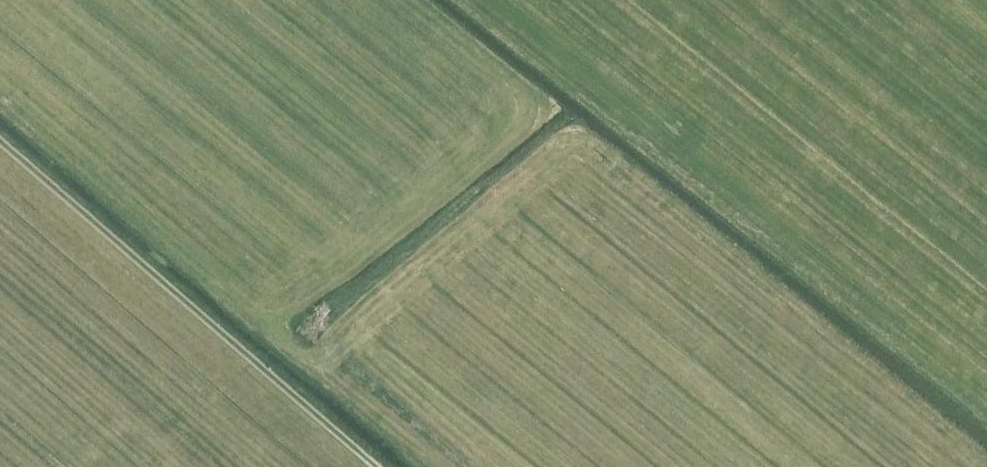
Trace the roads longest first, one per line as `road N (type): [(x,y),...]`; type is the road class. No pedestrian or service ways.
road 1 (track): [(0,141),(376,466)]

